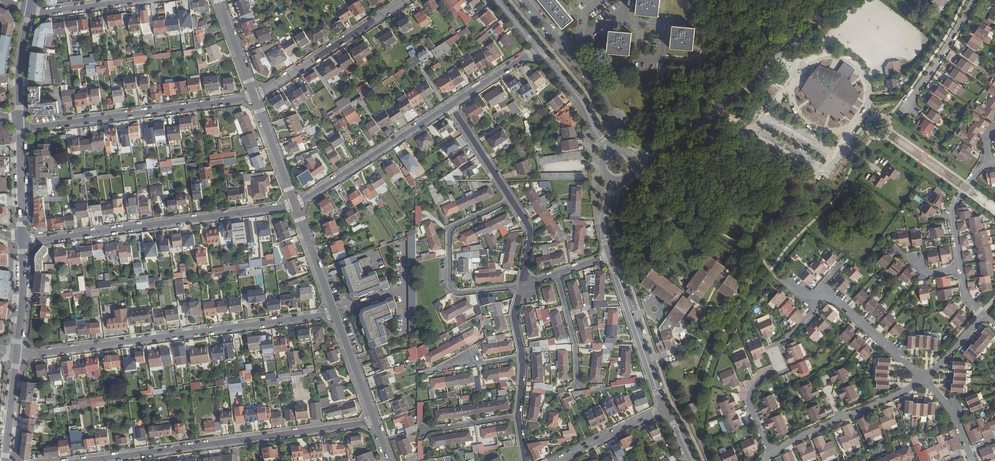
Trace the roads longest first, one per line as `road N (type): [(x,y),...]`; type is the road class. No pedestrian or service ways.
road 1 (residential): [(335,314),(17,353)]
road 2 (residential): [(84,460),(375,422)]
road 3 (residential): [(22,239),(295,207)]
road 4 (residential): [(255,98),(20,128)]
road 5 (unclassified): [(824,0),(761,76),(656,157)]
road 6 (residential): [(512,201),(452,229),(449,283),(462,294),(523,285)]
road 7 (residential): [(295,207),(450,106)]
road 8 (residential): [(405,0),(255,98)]
road 9 (residential): [(771,453),(923,377)]
road 10 (tertiary): [(663,409),(611,256)]
road 11 (residential): [(923,377),(837,302),(818,297)]
road 12 (residential): [(975,0),(906,113)]
road 13 (residential): [(771,453),(748,405),(756,384),(780,366),(773,350)]

